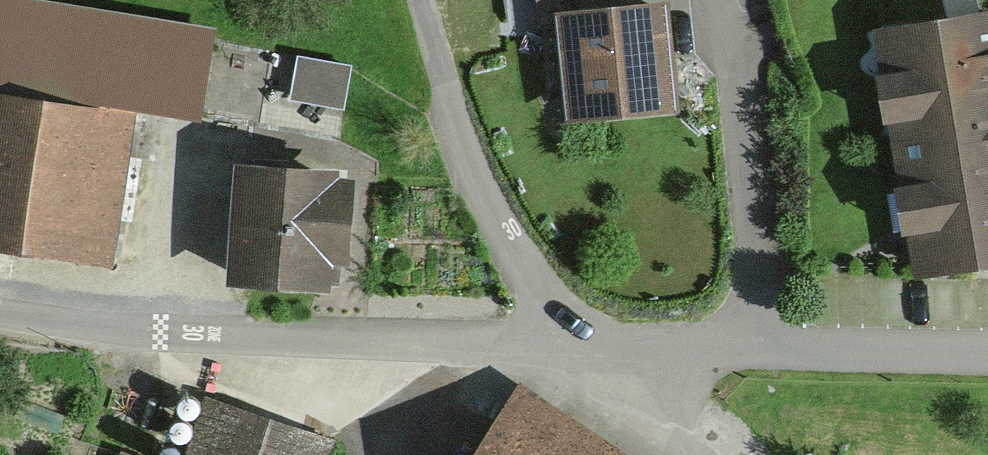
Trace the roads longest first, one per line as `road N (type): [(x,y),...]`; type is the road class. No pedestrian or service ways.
road 1 (residential): [(575,356),(135,338)]
road 2 (residential): [(432,0),(473,172),(575,356)]
road 3 (residential): [(736,0),(774,356)]
road 4 (residential): [(774,356),(987,357)]
road 5 (residential): [(575,356),(774,356)]
road 6 (track): [(135,338),(0,315)]

